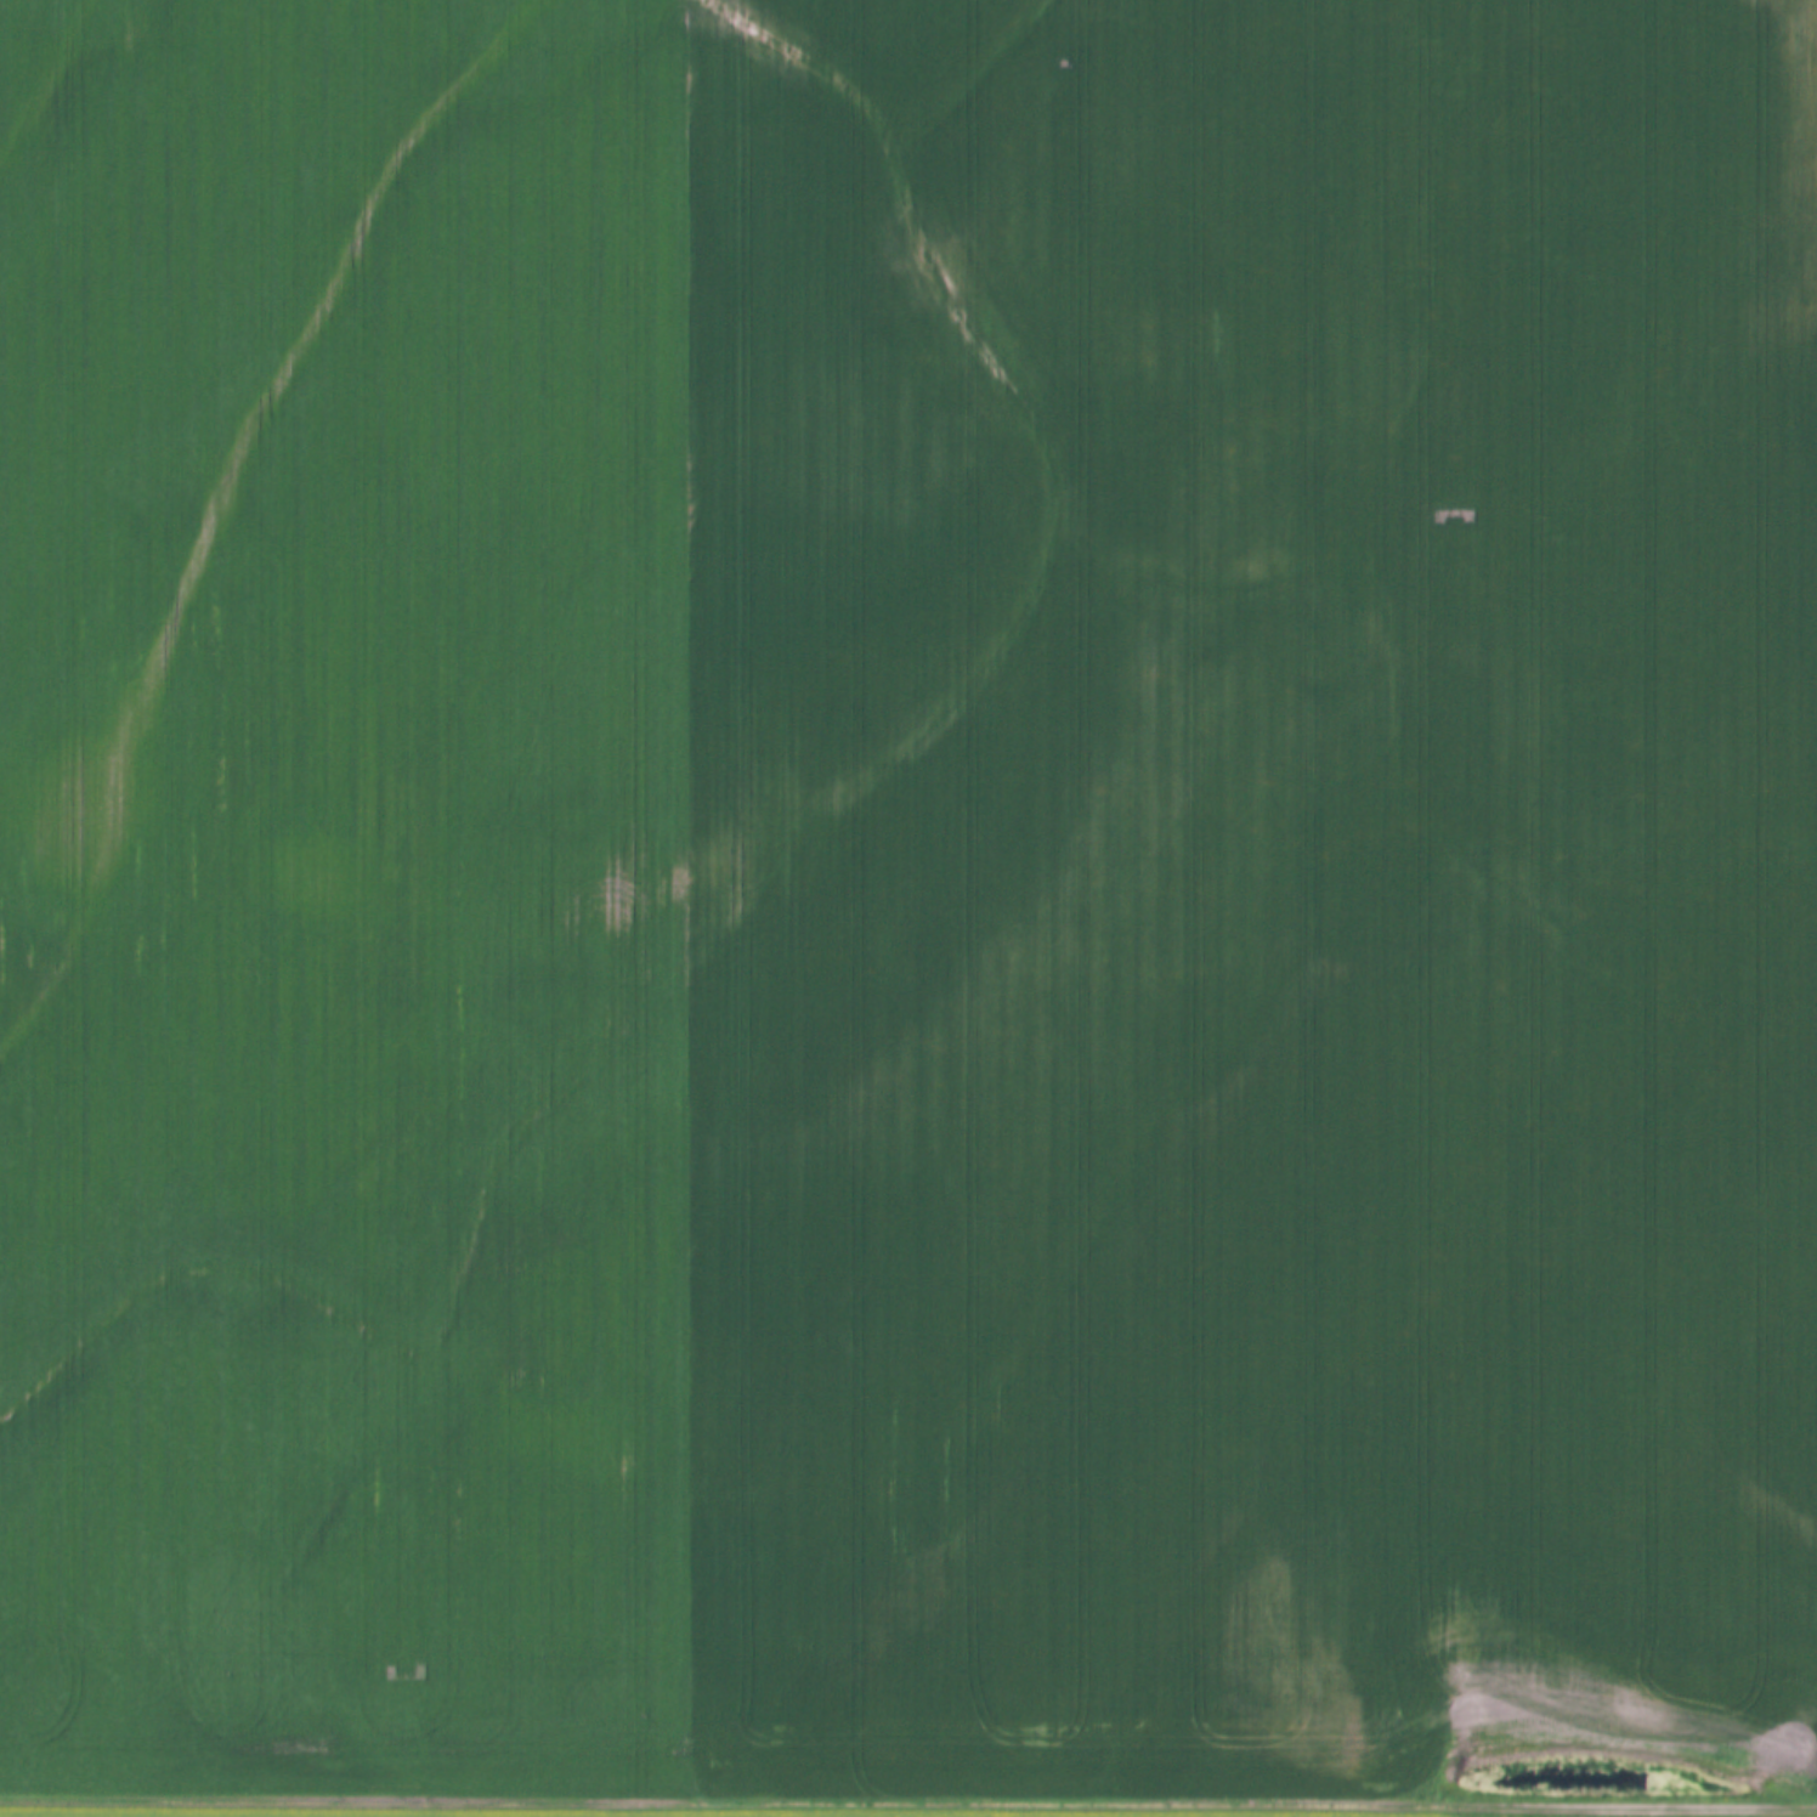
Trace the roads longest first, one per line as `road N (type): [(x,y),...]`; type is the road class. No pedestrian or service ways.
road 1 (track): [(0,1792),(1816,1803)]

